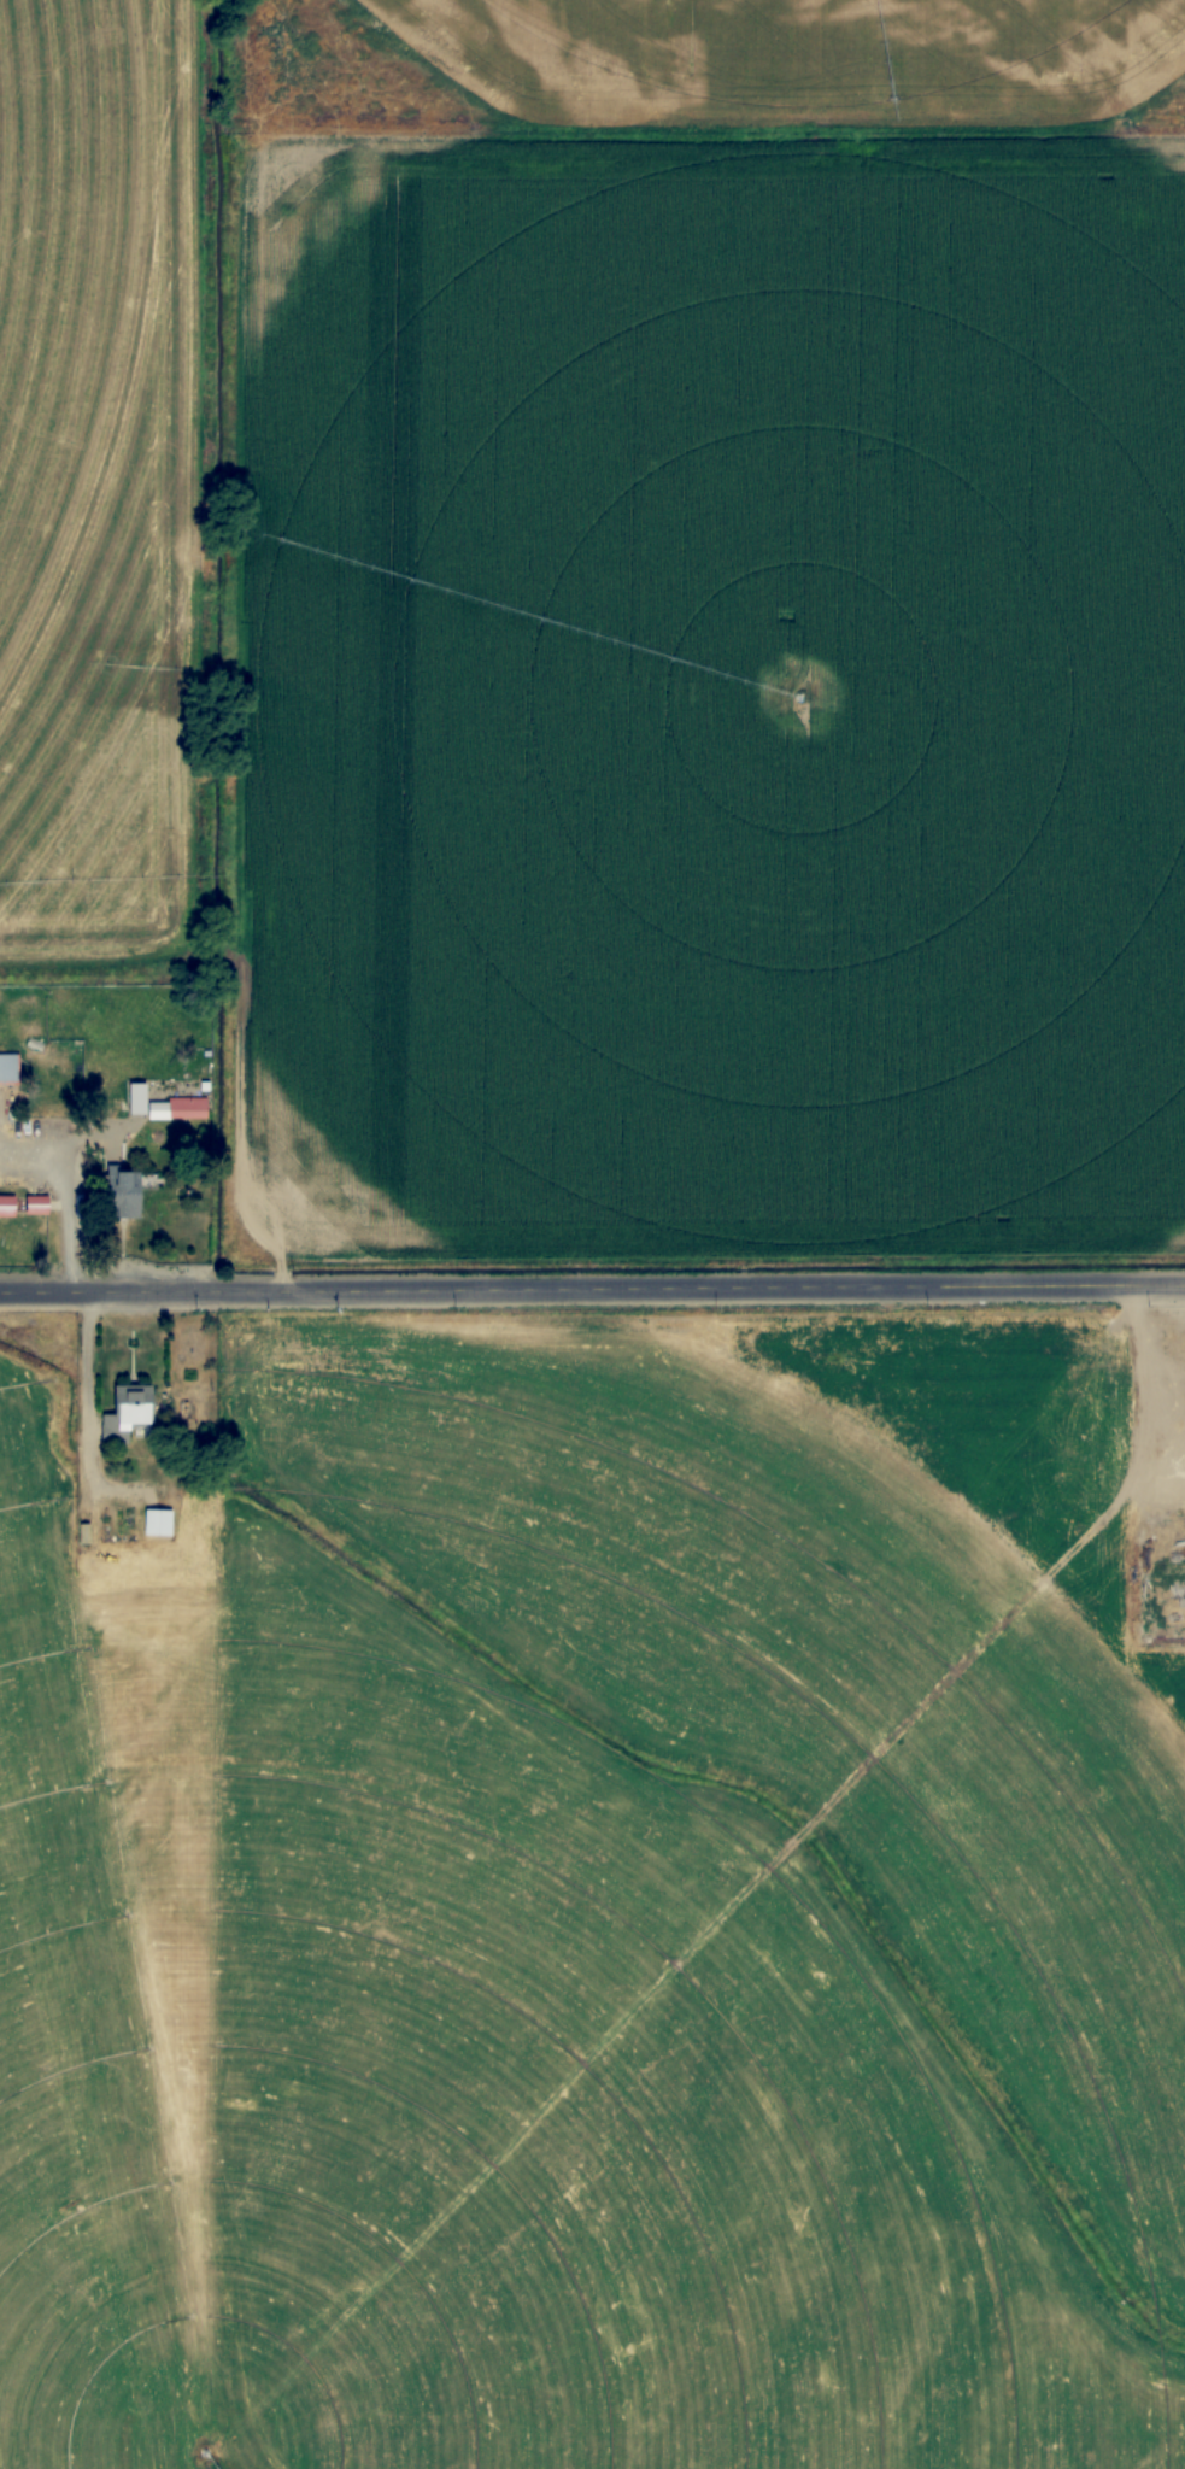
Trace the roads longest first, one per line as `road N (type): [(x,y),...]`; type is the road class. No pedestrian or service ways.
road 1 (tertiary): [(1184,1285),(0,1292)]

